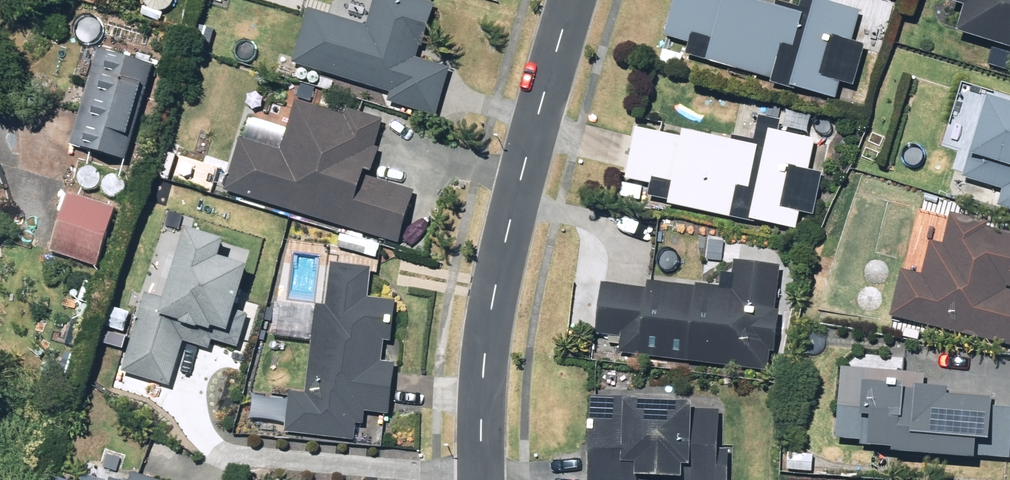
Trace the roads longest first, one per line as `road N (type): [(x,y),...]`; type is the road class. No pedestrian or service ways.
road 1 (residential): [(573,0),(494,299),(481,479)]

